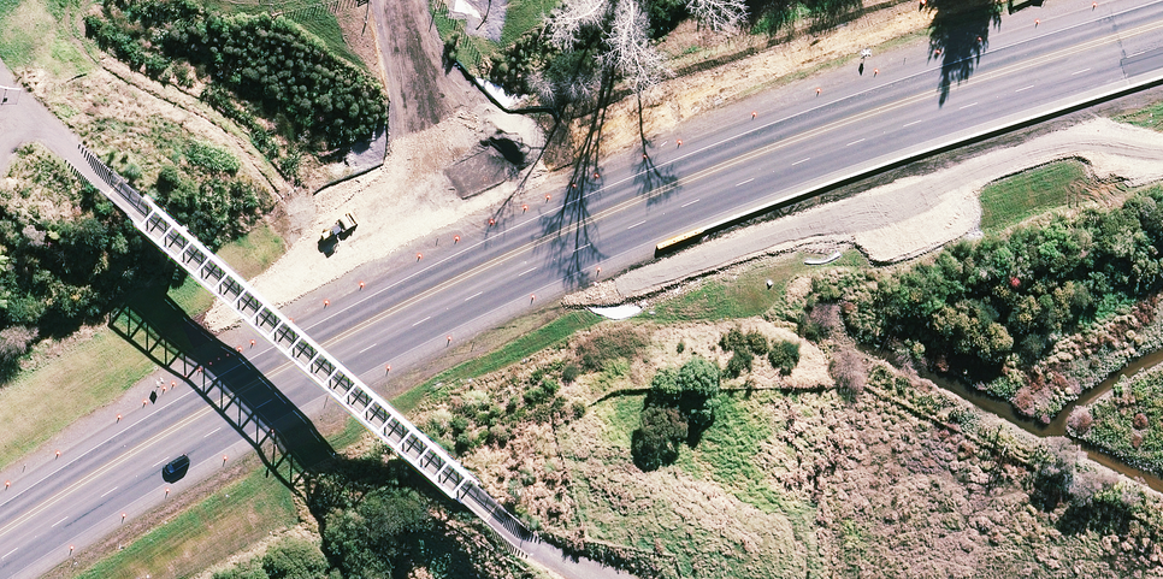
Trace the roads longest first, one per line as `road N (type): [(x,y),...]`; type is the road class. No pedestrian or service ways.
road 1 (trunk): [(0,531),(199,410),(456,278),(867,114)]
road 2 (track): [(1005,0),(655,114),(591,148),(504,157),(467,134),(418,68),(406,0)]
road 3 (trunk): [(867,114),(1162,1)]
road 4 (trunk): [(867,114),(1162,42)]

